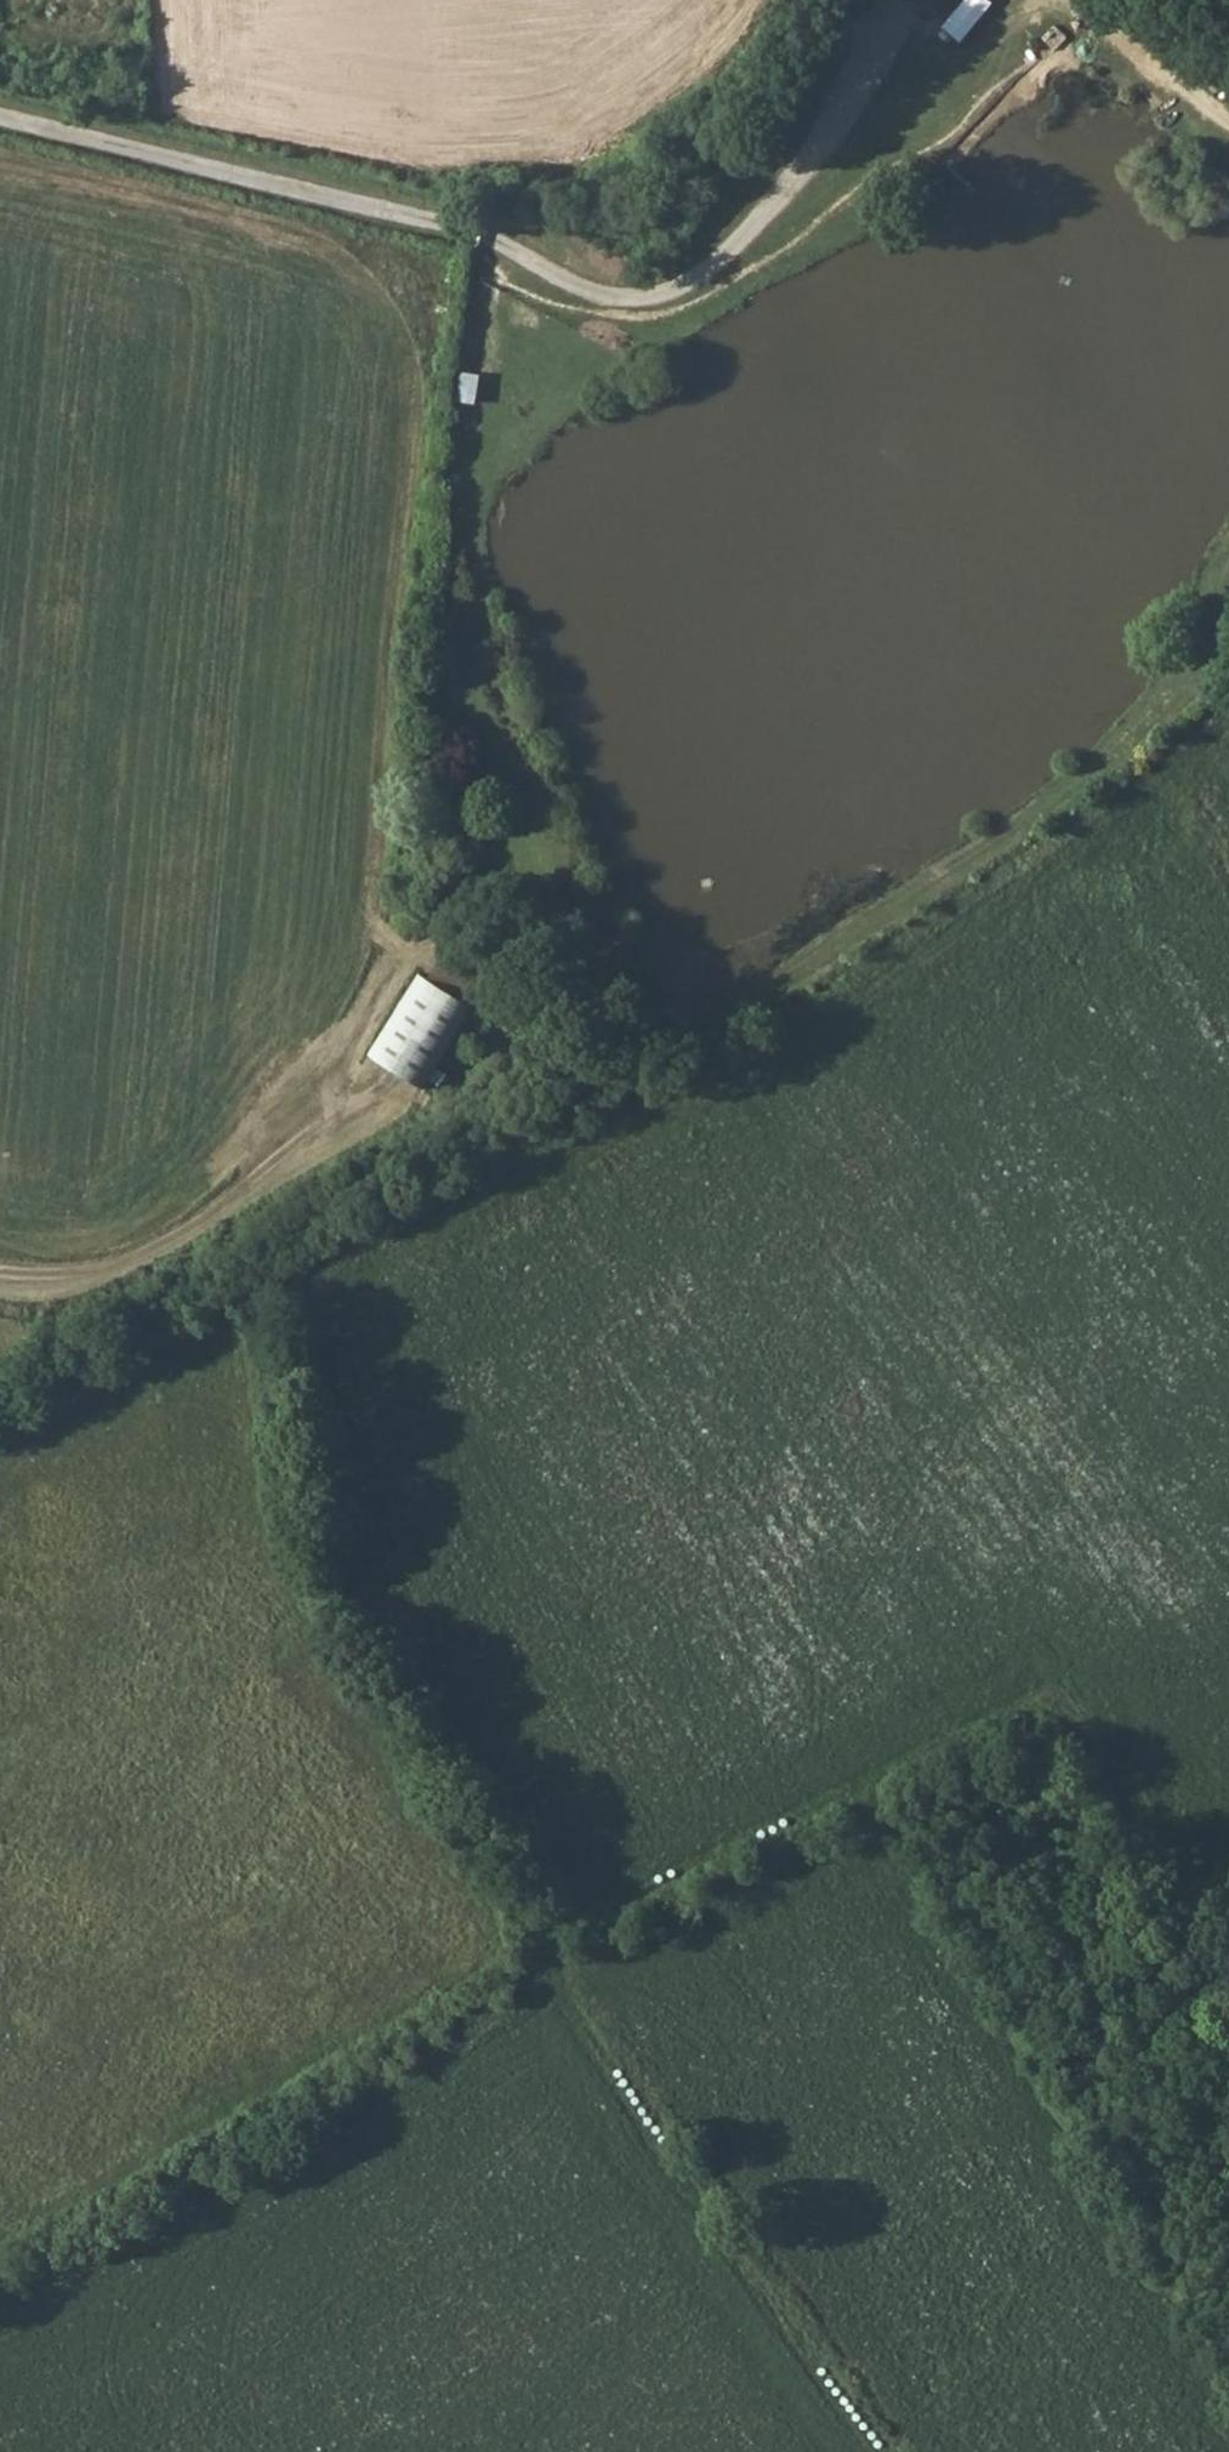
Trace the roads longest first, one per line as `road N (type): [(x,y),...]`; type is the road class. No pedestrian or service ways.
road 1 (track): [(0,113),(498,230),(550,265),(603,286),(650,287),(738,251),(832,132),(903,1)]

